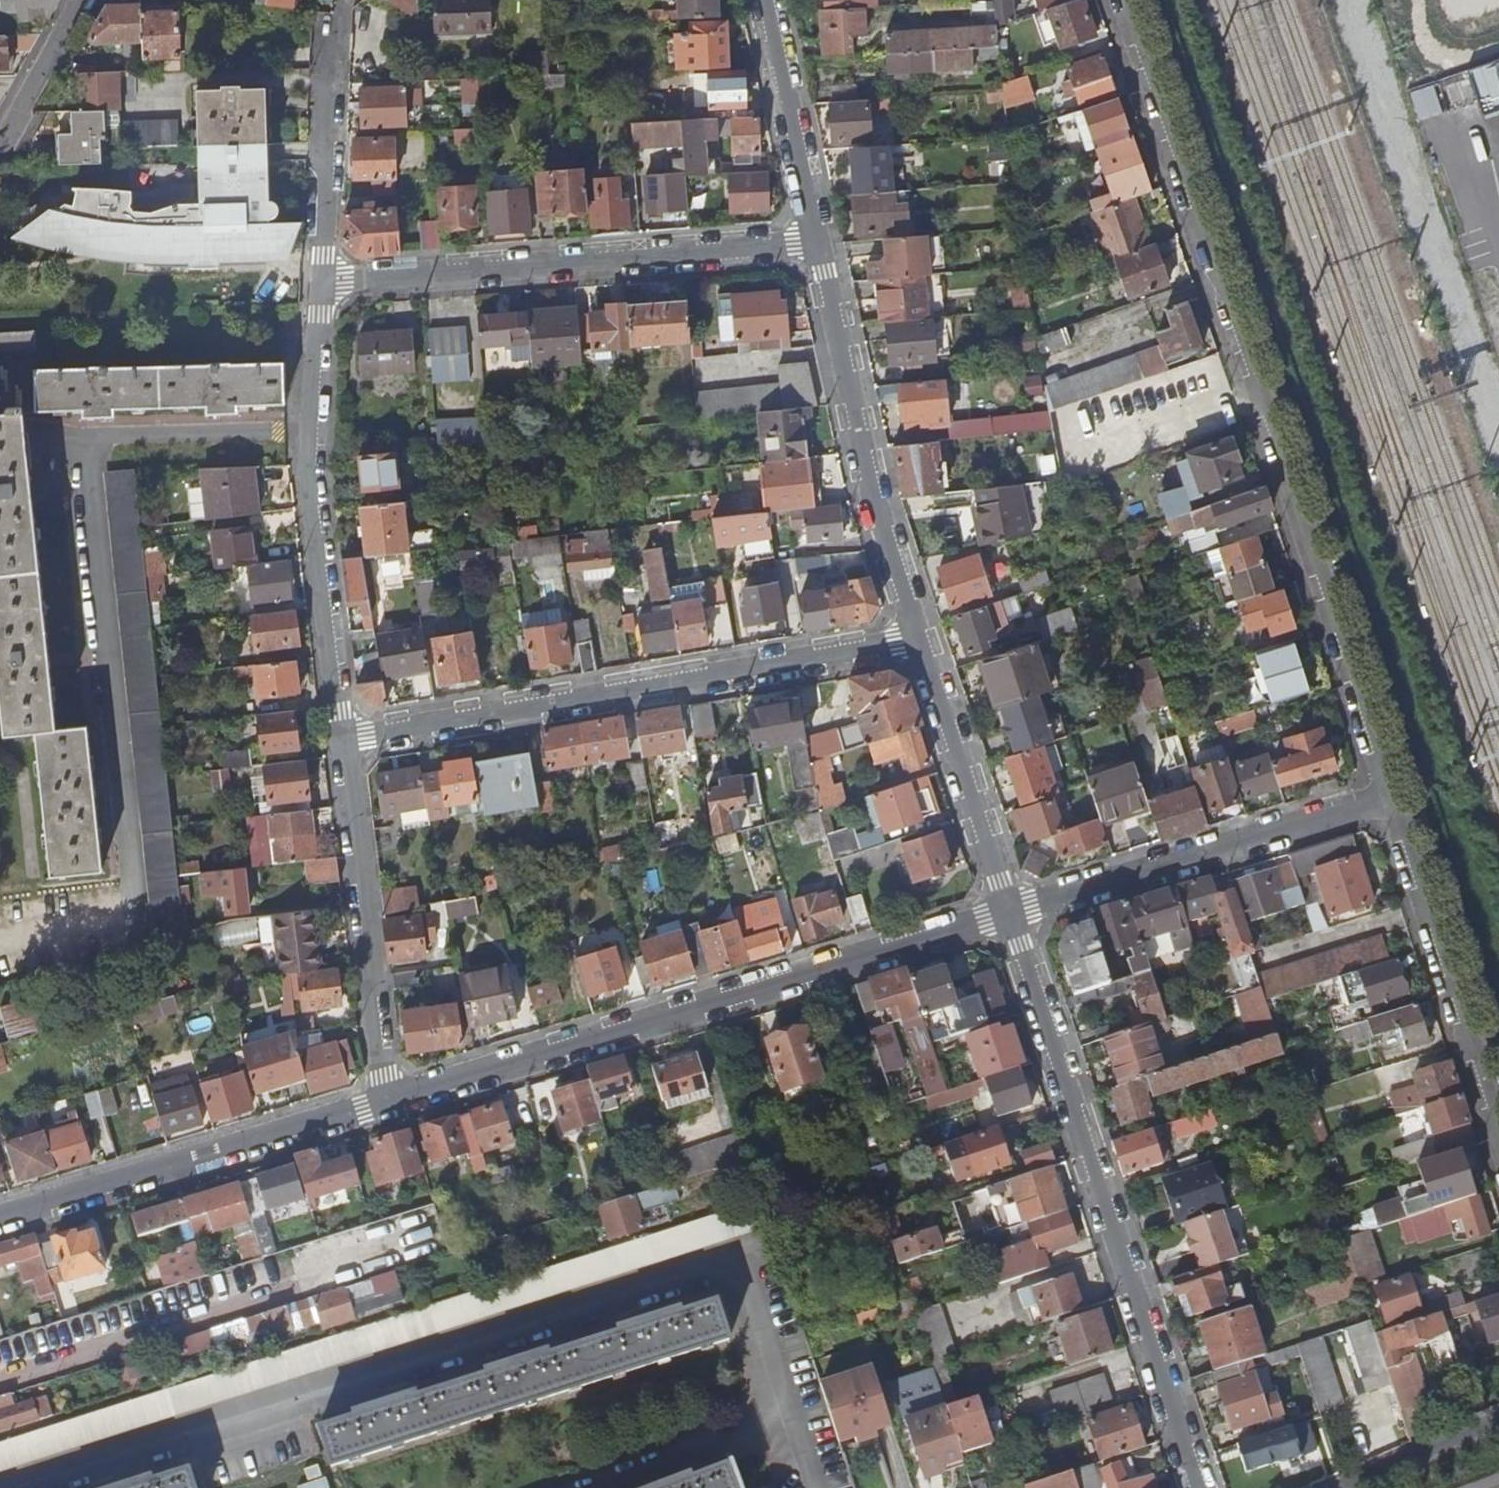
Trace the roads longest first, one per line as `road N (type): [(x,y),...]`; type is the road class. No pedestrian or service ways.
road 1 (residential): [(1123,0),(1392,802)]
road 2 (residential): [(389,1103),(1009,913)]
road 3 (residential): [(1200,1487),(1009,913)]
road 4 (residential): [(341,737),(921,640)]
road 5 (residential): [(818,242),(319,283)]
road 6 (residential): [(319,283),(307,492),(341,737)]
road 7 (residential): [(921,640),(869,479),(818,242)]
road 8 (residential): [(389,1103),(0,1221)]
road 9 (residential): [(1009,913),(1392,802)]
road 10 (residential): [(341,737),(389,1103)]
road 11 (residential): [(1392,802),(1498,1132)]
road 12 (residential): [(1009,913),(921,640)]
road 13 (residential): [(330,35),(319,283)]
road 14 (residential): [(818,242),(768,0)]
road 15 (residential): [(92,0),(9,158)]
road 16 (residential): [(1498,1420),(1342,1487)]

